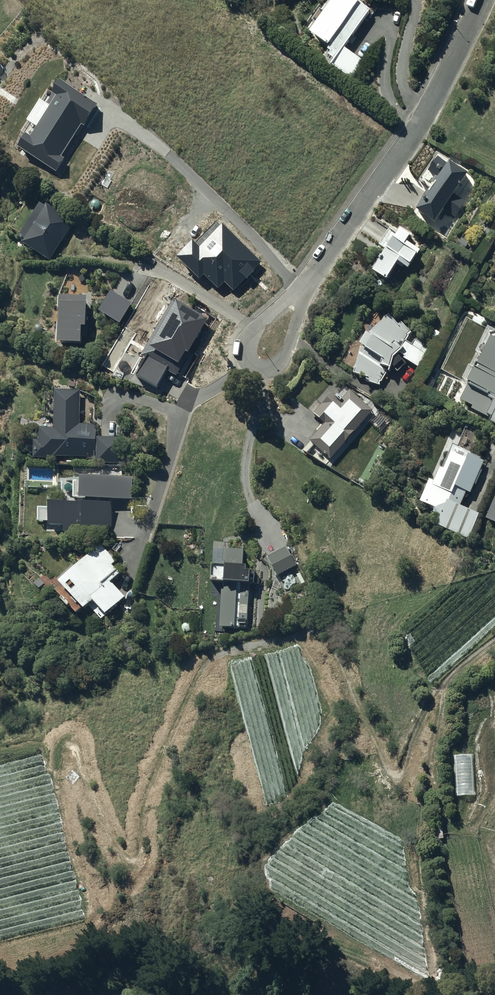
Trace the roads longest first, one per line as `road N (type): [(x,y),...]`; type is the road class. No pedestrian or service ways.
road 1 (track): [(494,640),(439,689),(398,776),(389,773),(322,635),(226,653),(201,674),(177,716),(135,866),(124,863),(86,757),(62,756),(64,824),(73,857)]
road 2 (residential): [(481,0),(402,153),(297,304)]
road 3 (track): [(449,679),(421,823),(430,940)]
road 4 (residential): [(297,304),(278,366),(255,368),(246,348),(254,330),(287,305)]

